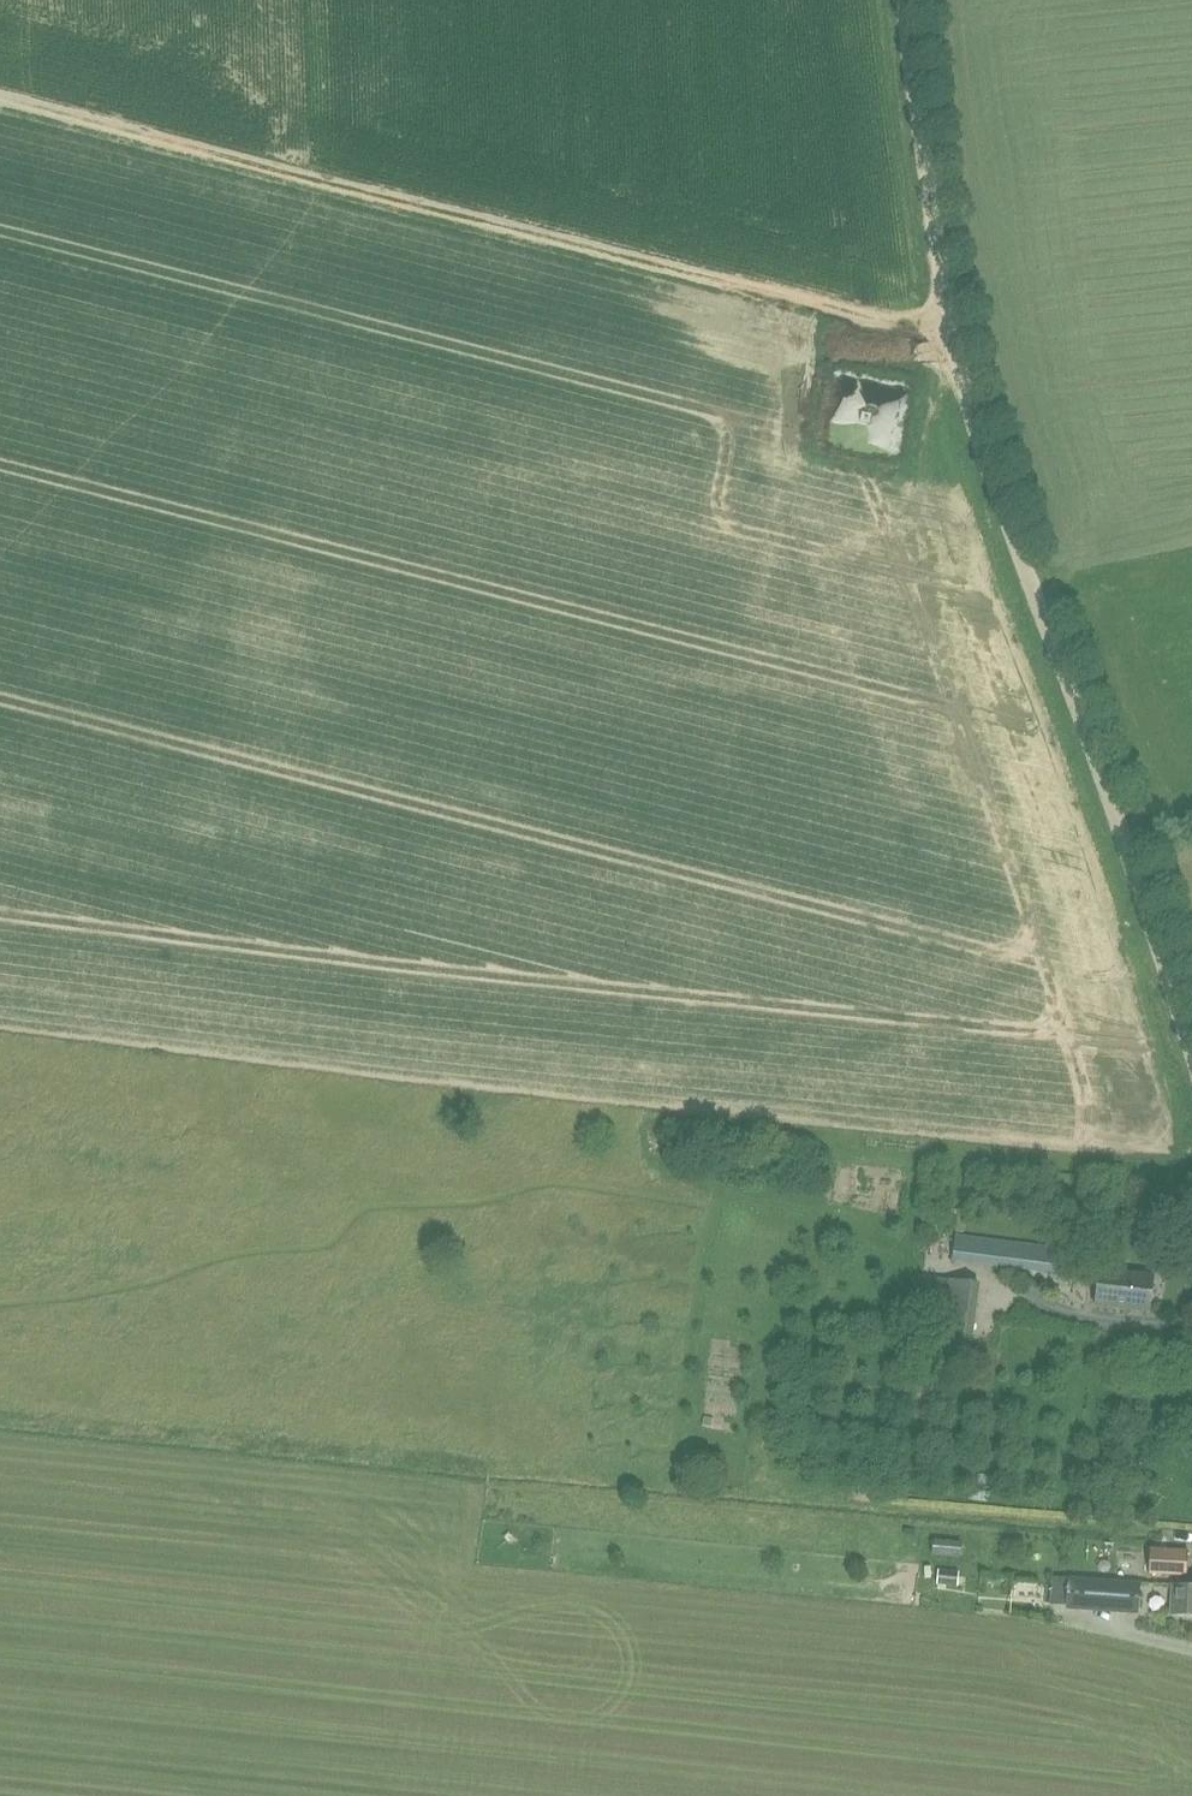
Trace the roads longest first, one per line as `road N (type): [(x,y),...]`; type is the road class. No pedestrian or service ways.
road 1 (unclassified): [(1191,1076),(949,353),(900,0)]

